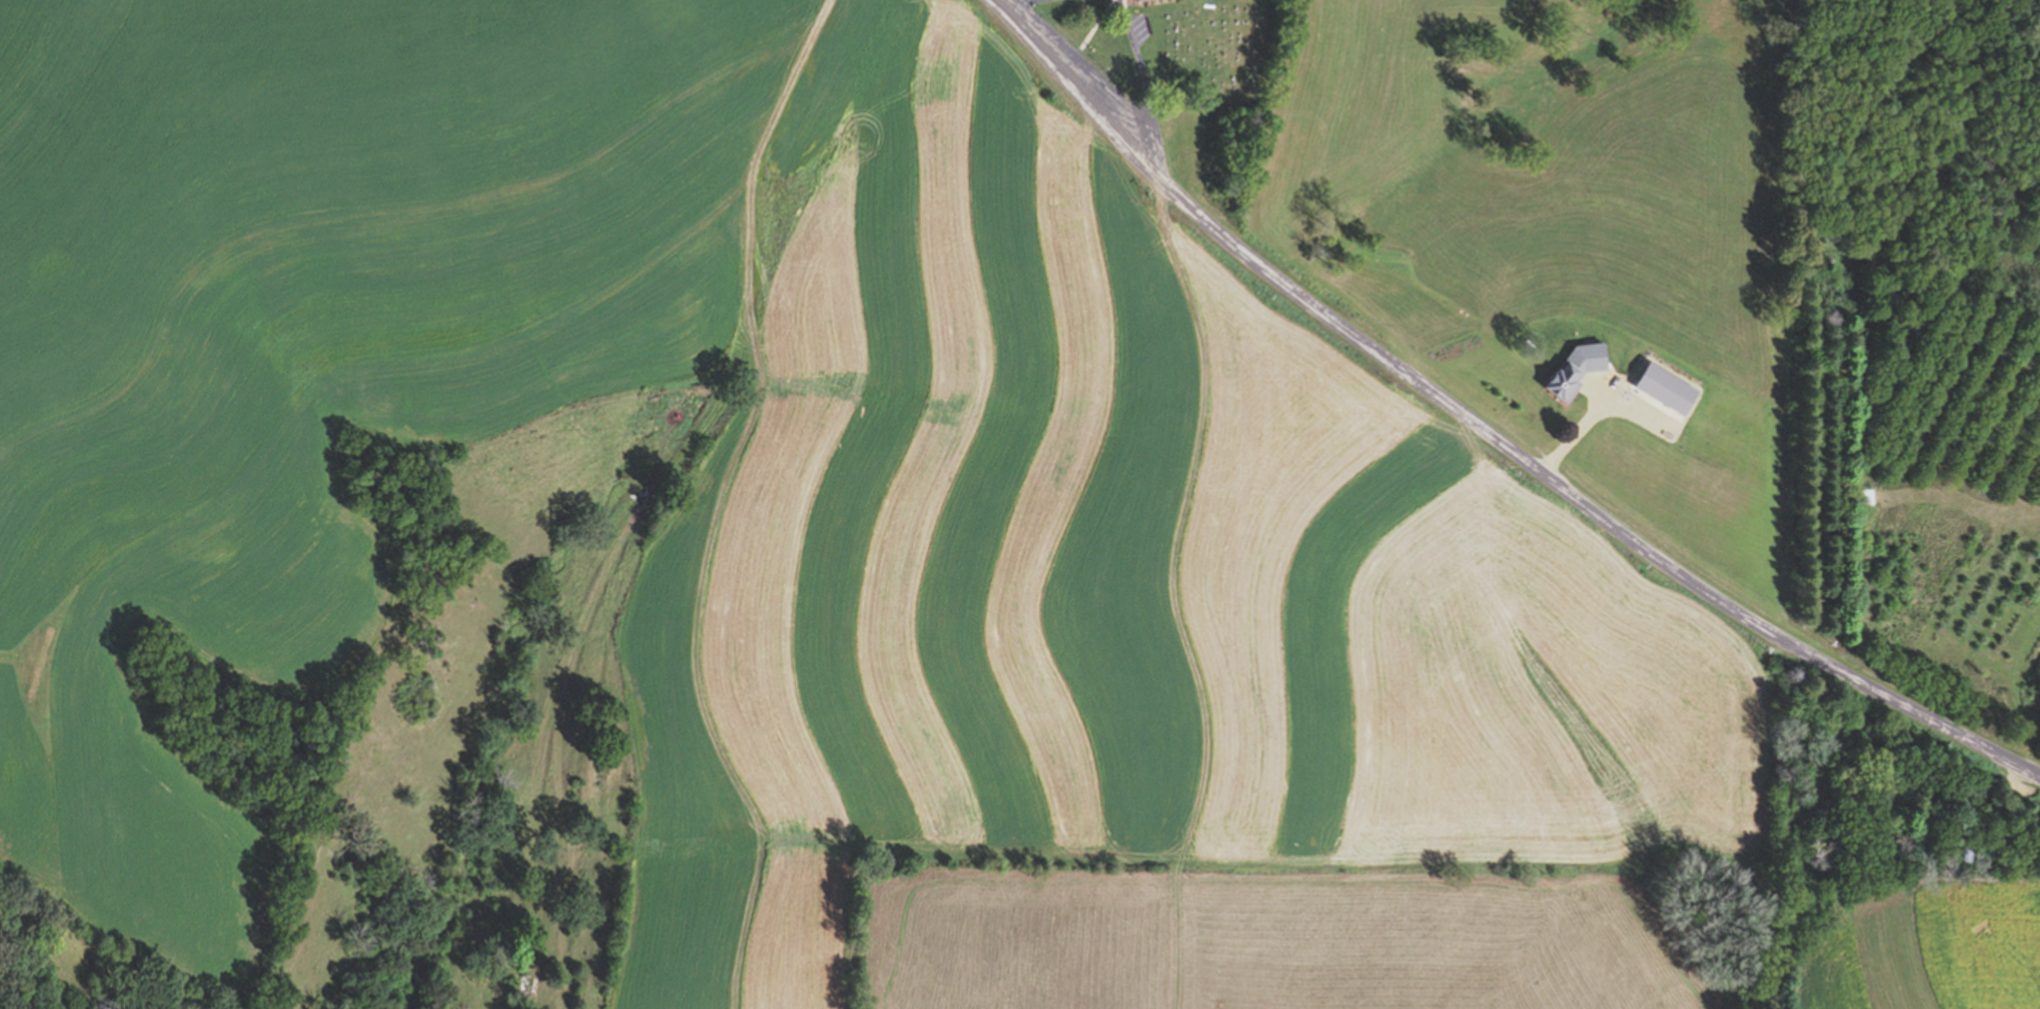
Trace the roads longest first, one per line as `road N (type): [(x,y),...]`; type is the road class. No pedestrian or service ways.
road 1 (residential): [(2039,773),(1701,586),(1258,262),(1166,181),(993,0)]
road 2 (residential): [(833,0),(798,265),(752,375),(689,452),(589,545),(538,667),(523,780),(566,927)]

